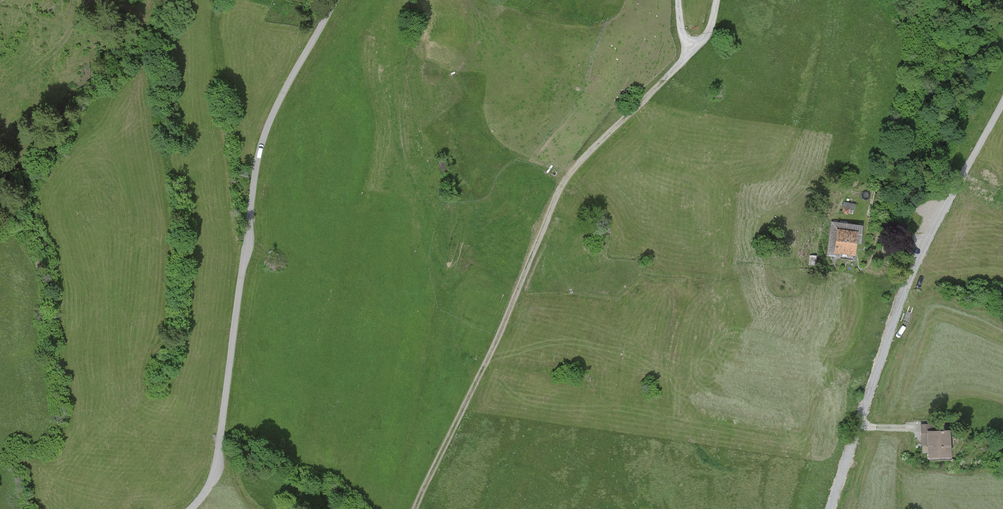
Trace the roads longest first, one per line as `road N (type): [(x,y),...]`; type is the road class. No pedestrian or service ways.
road 1 (track): [(698,42),(564,179),(417,508)]
road 2 (unclassified): [(335,0),(261,144),(220,438),(211,481),(191,508)]
road 3 (track): [(830,508),(916,258),(1002,97)]

